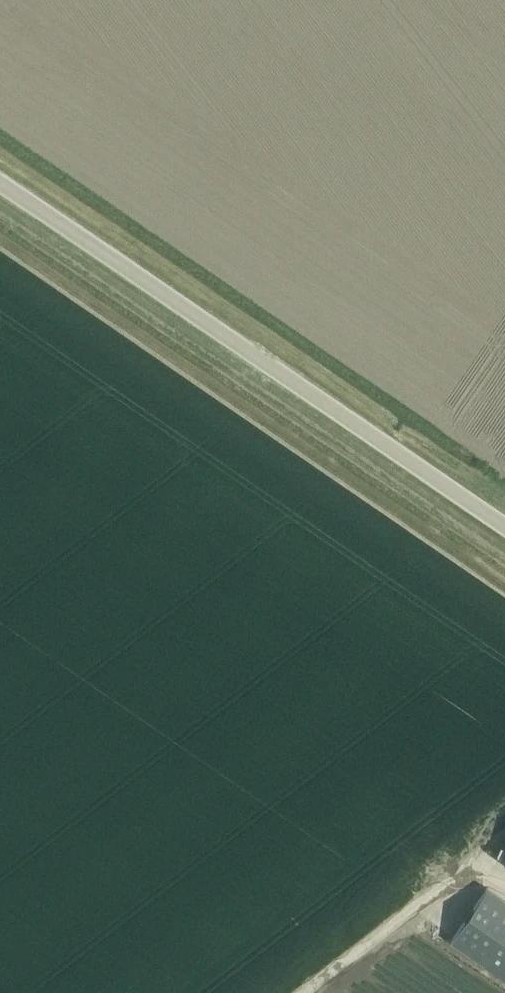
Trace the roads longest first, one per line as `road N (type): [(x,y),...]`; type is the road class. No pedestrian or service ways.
road 1 (unclassified): [(504,519),(0,176)]

